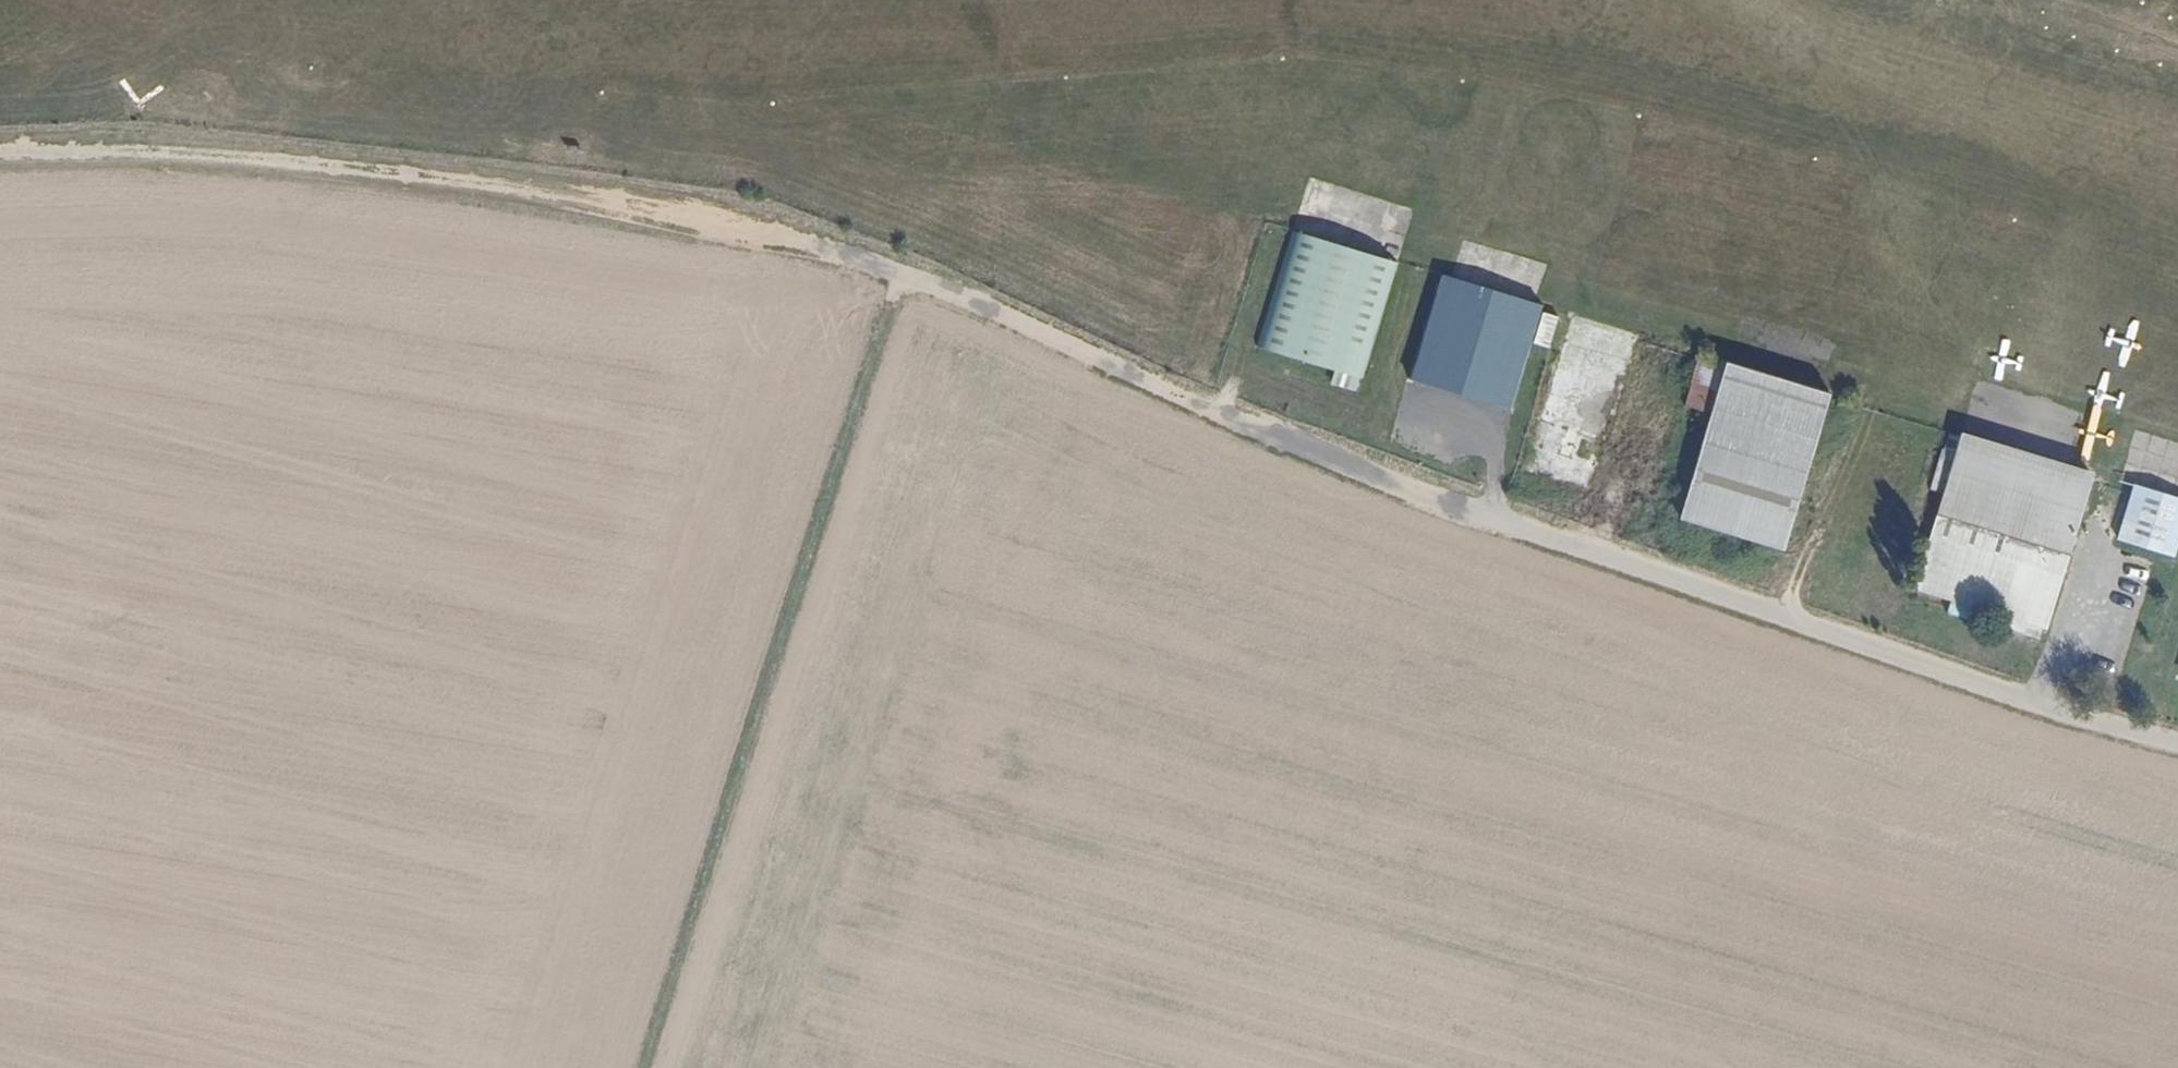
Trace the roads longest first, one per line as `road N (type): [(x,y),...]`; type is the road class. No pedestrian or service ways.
road 1 (track): [(1418,496),(740,213),(513,182),(121,147),(0,160)]

